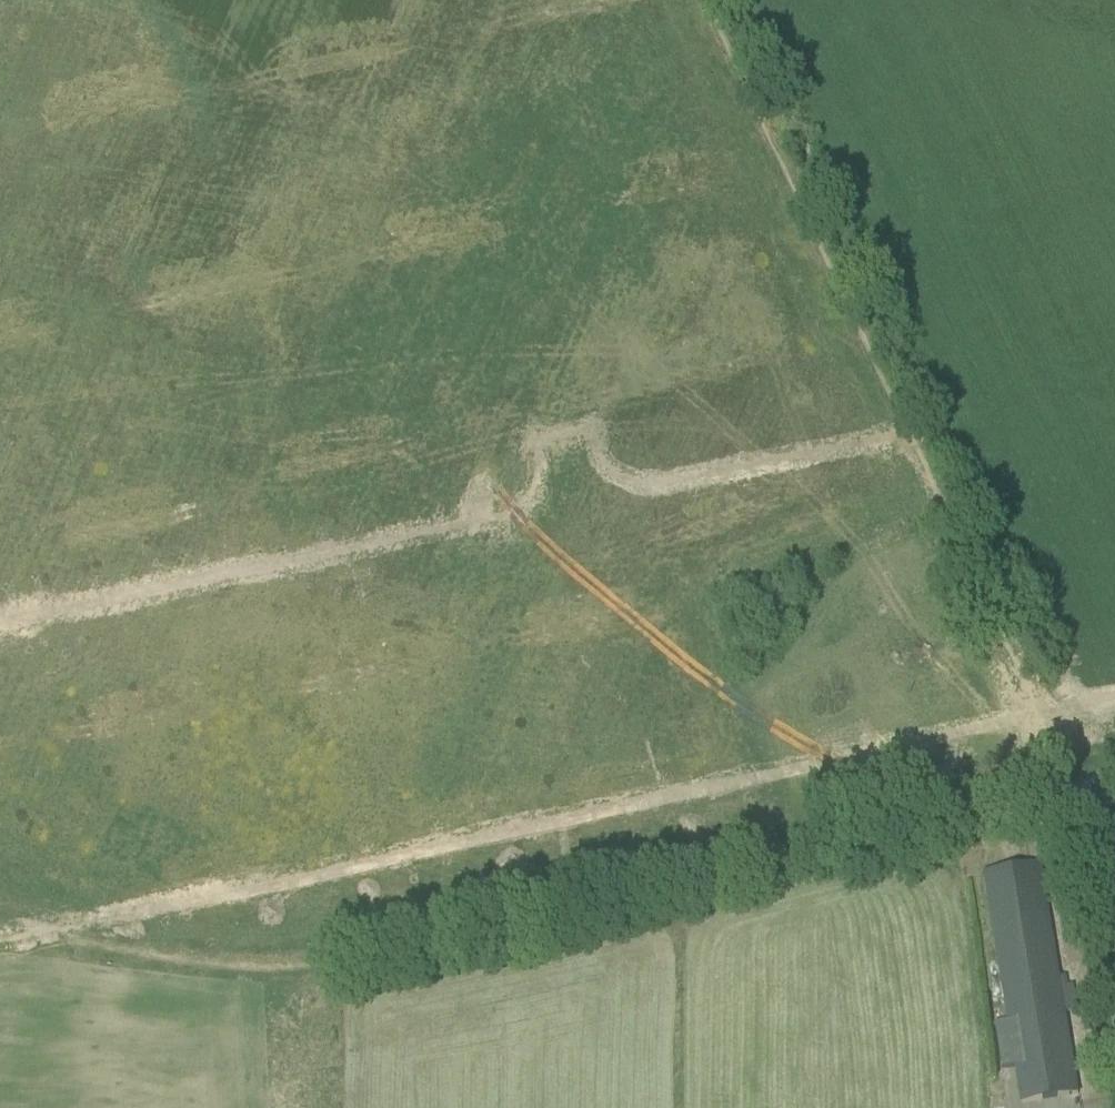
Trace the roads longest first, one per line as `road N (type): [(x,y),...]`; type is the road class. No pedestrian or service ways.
road 1 (track): [(1087,792),(282,949),(166,956),(0,925)]
road 2 (track): [(1087,792),(975,511),(735,0)]
road 3 (unclassified): [(1114,971),(1087,792),(1114,779)]

